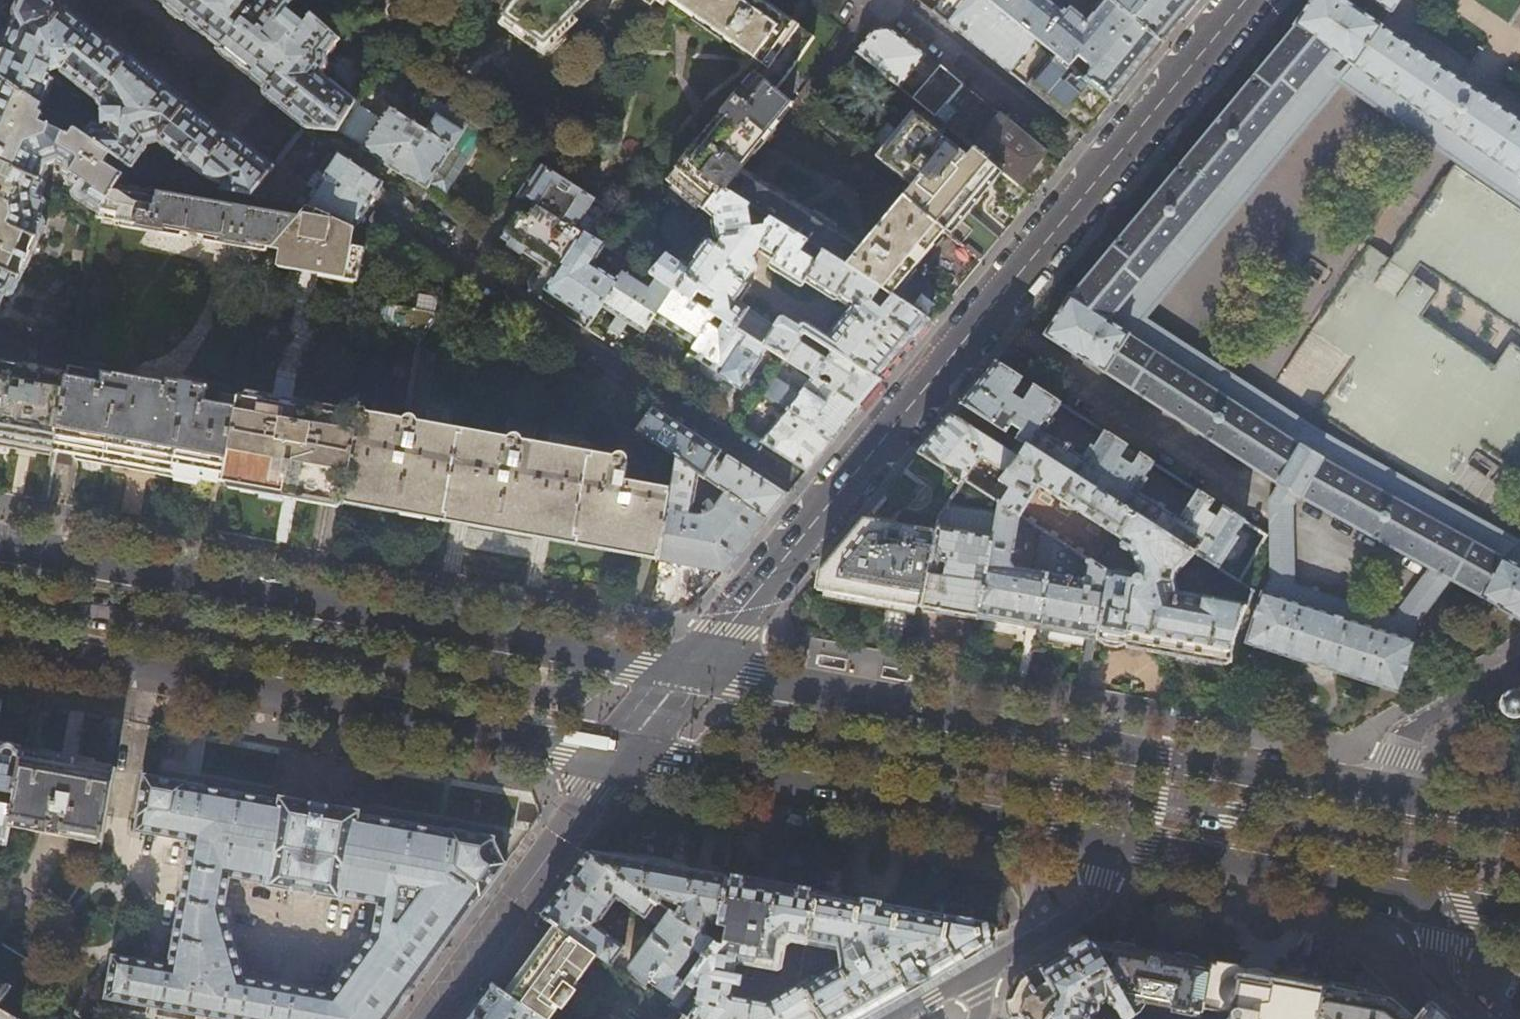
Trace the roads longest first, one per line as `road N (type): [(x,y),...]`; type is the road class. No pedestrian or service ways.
road 1 (tertiary): [(1246,0),(686,669)]
road 2 (secondary): [(1381,793),(686,669)]
road 3 (secondary): [(686,669),(0,544)]
road 4 (secondary): [(0,647),(614,757)]
road 5 (secondary): [(614,757),(1109,843)]
road 6 (secondary): [(1109,843),(1439,905)]
road 7 (tertiary): [(614,757),(430,1018)]
road 8 (residential): [(976,977),(1094,902),(1109,843)]
road 9 (residential): [(1381,793),(1414,727),(1519,666)]
road 10 (secondary): [(1519,819),(1381,793)]
road 11 (residential): [(1439,905),(1435,961),(1447,987),(1486,1018)]
road 12 (tertiary): [(686,669),(653,683),(613,732),(614,757)]

